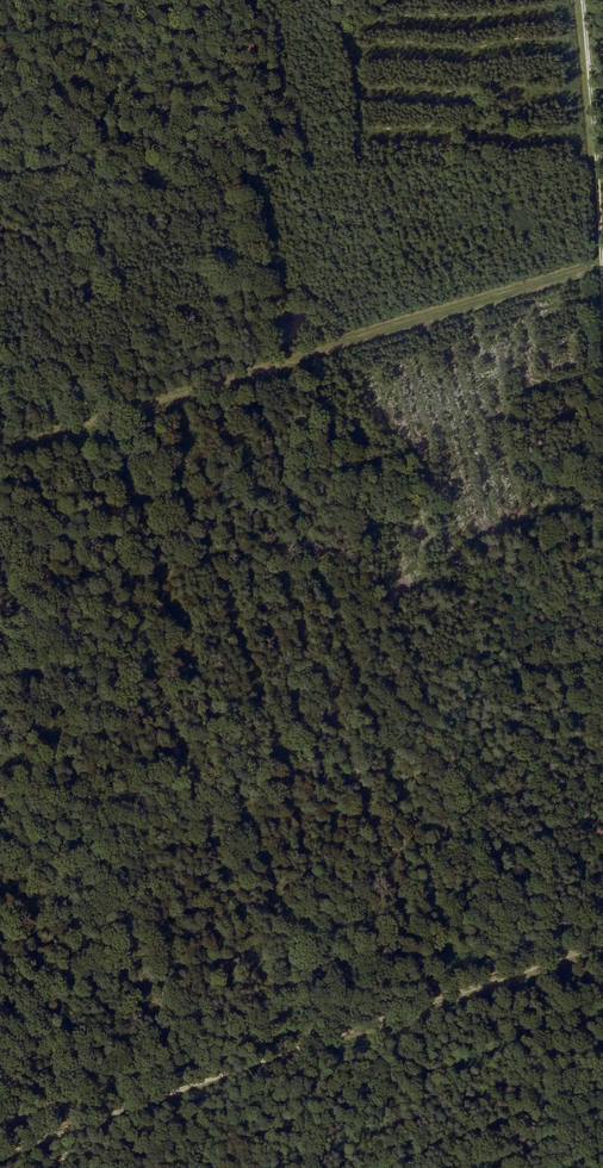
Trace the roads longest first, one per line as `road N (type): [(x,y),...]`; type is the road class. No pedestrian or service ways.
road 1 (track): [(0,1152),(602,942)]
road 2 (track): [(602,273),(583,0)]

